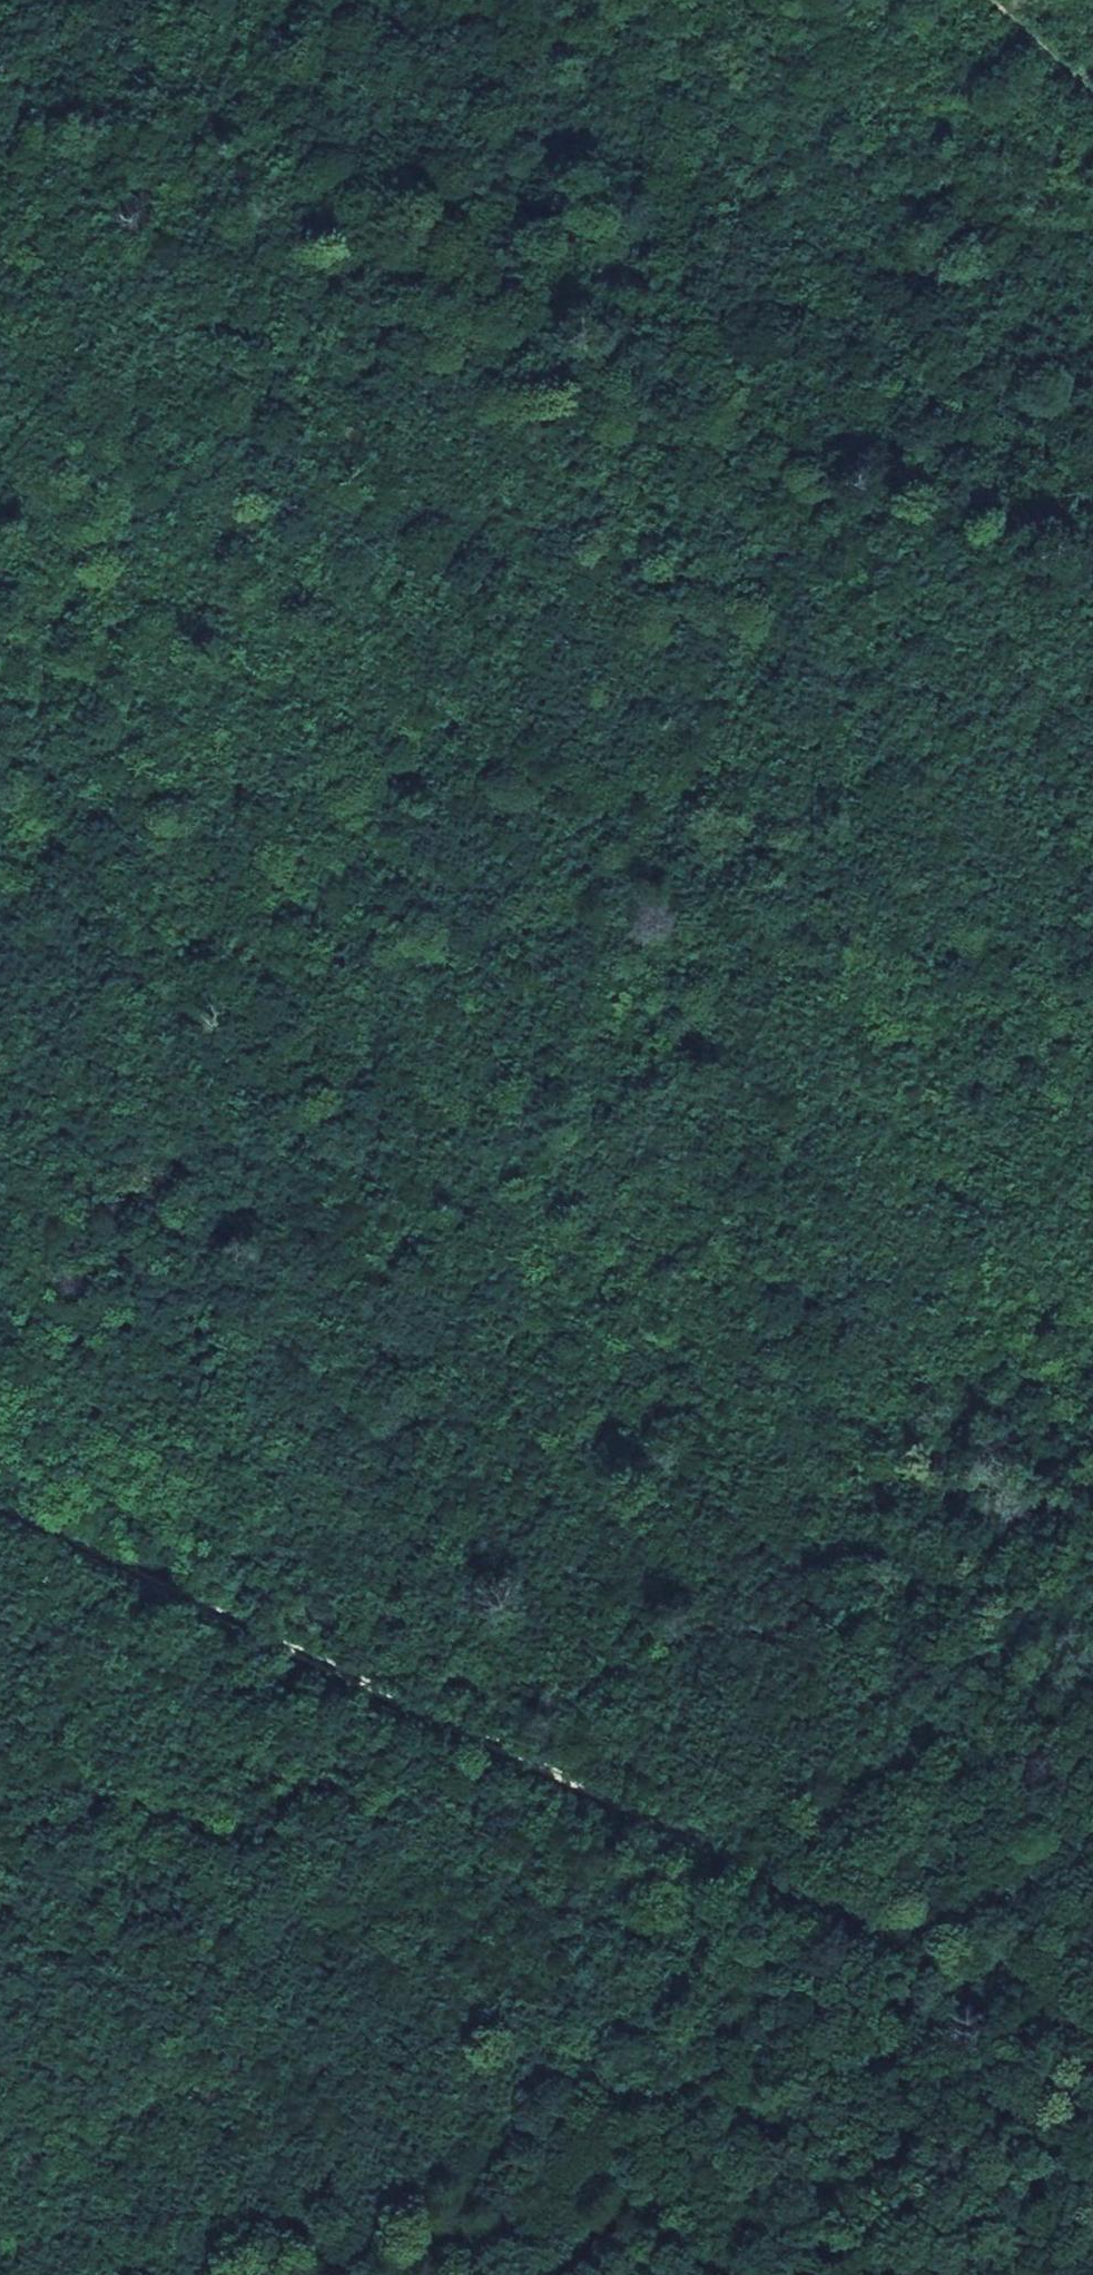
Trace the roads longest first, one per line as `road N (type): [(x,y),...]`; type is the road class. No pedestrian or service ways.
road 1 (track): [(0,1515),(880,1927)]
road 2 (track): [(880,1927),(1067,2012)]

